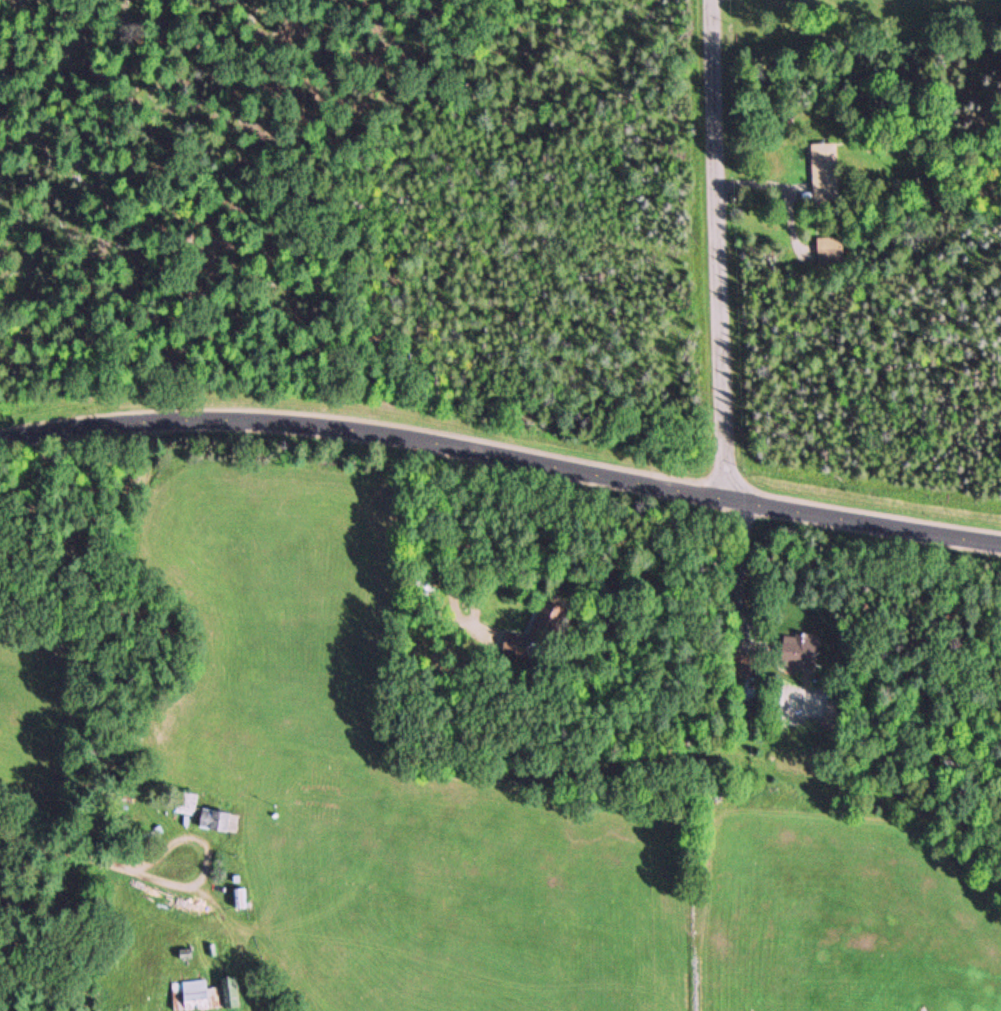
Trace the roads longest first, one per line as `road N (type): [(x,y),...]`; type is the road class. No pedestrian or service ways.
road 1 (secondary): [(0,440),(167,414),(329,423),(1000,538)]
road 2 (residential): [(724,495),(711,0)]

